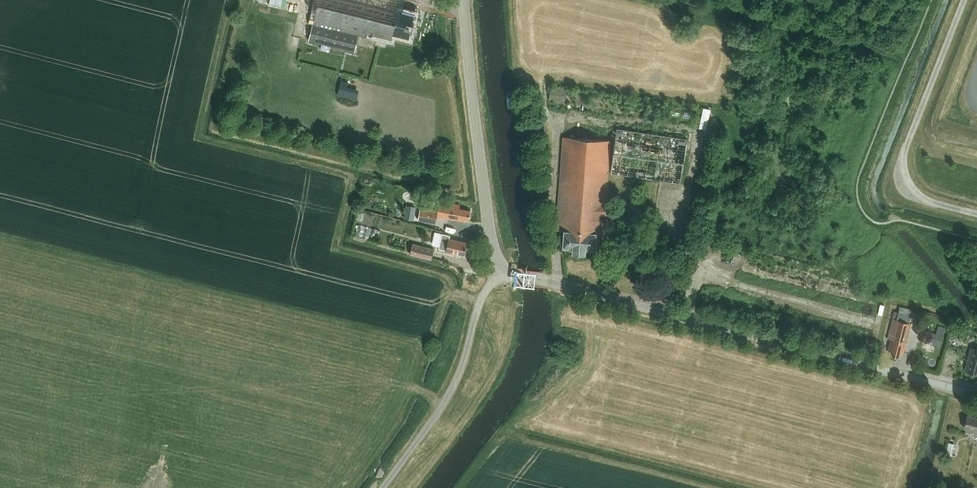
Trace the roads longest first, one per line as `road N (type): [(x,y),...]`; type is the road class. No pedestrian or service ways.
road 1 (tertiary): [(976,395),(502,270)]
road 2 (tertiary): [(502,270),(489,239),(464,0)]
road 3 (unclassified): [(383,487),(447,400),(481,301),(502,270)]

